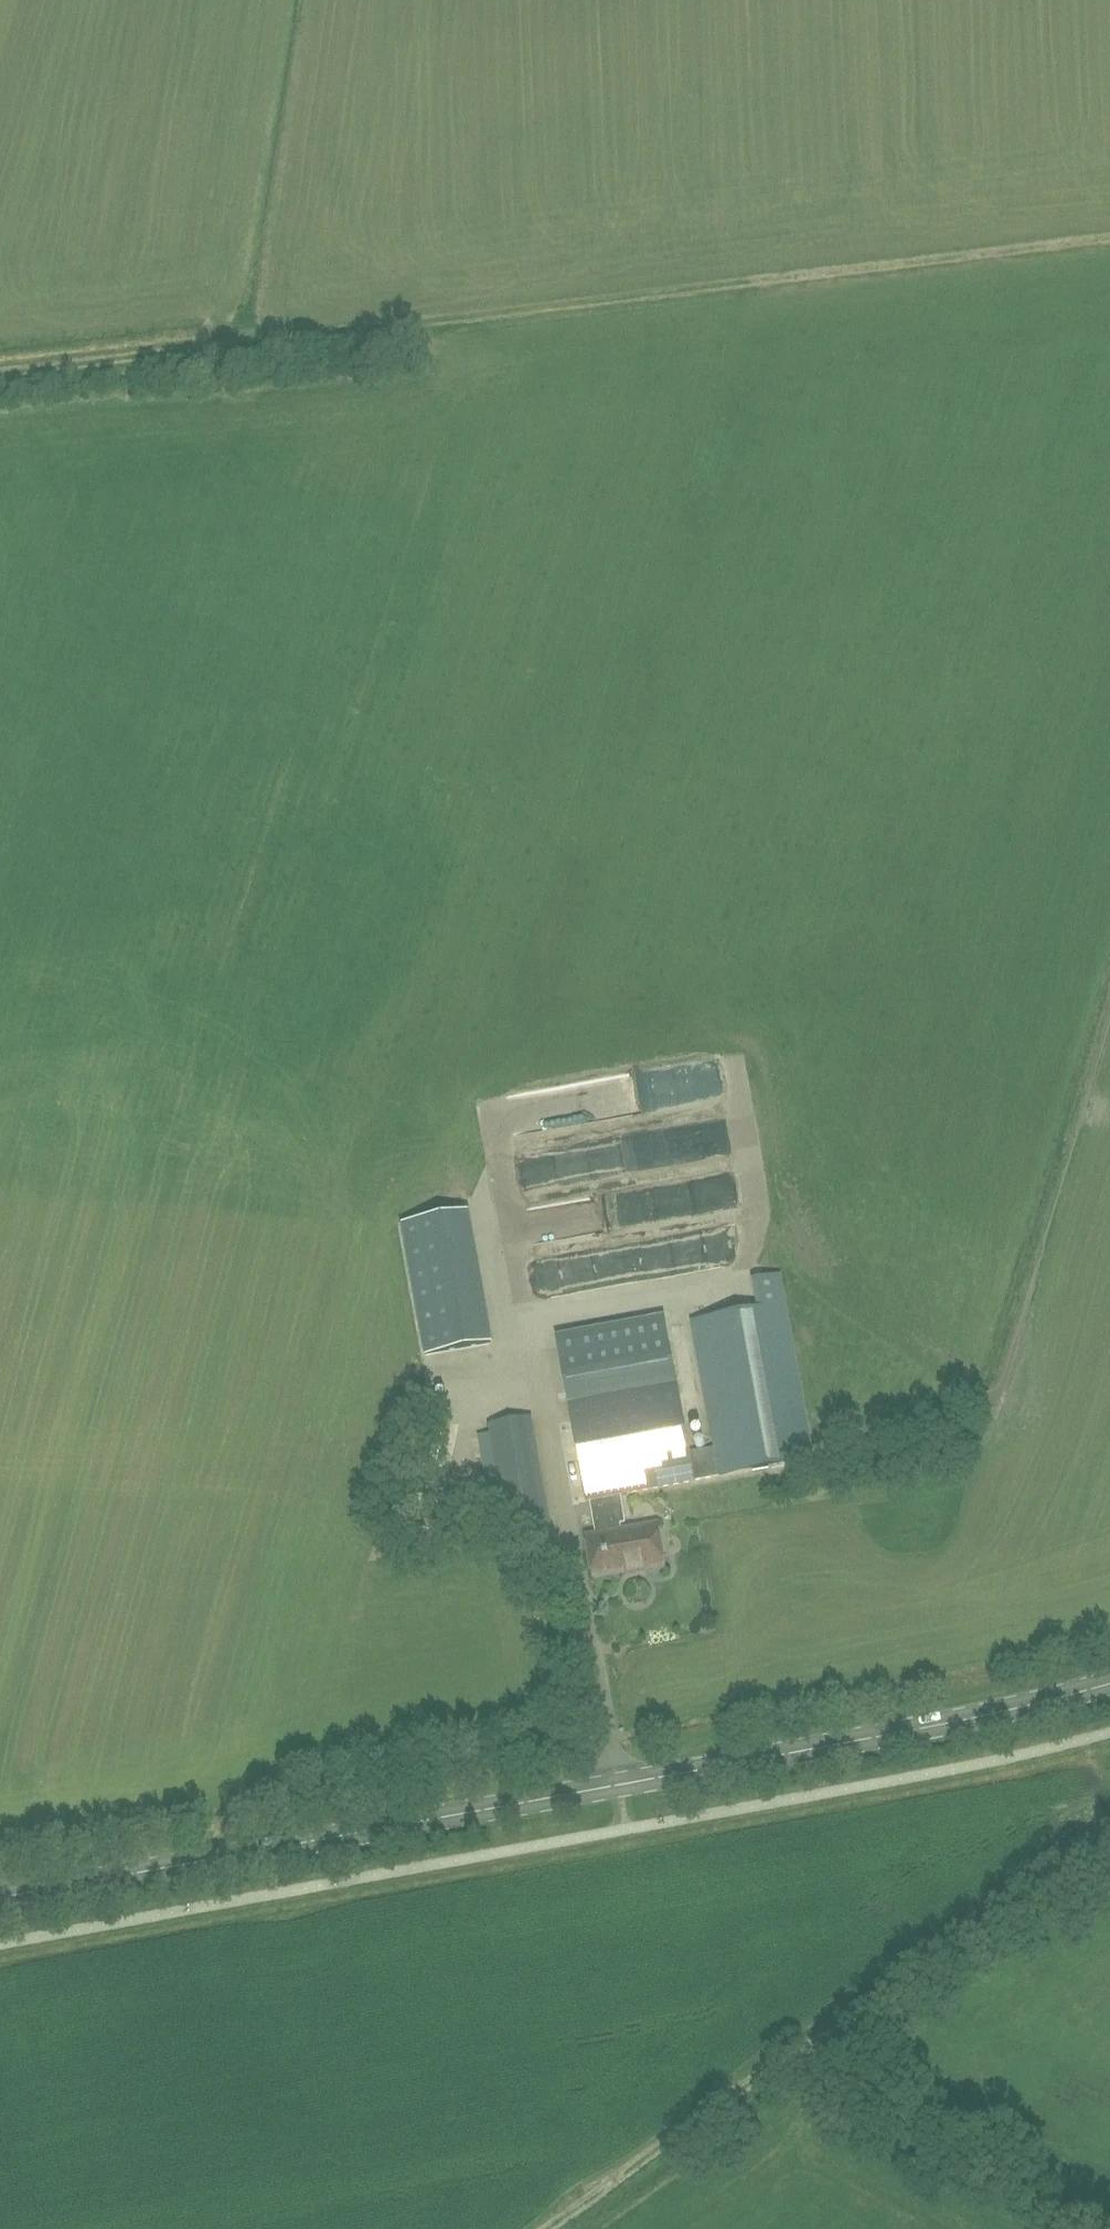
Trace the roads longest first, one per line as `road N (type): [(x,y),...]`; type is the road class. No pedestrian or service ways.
road 1 (secondary): [(0,1900),(917,1732),(1109,1686)]
road 2 (track): [(1109,256),(0,381)]
road 3 (track): [(1109,1834),(546,2228)]

